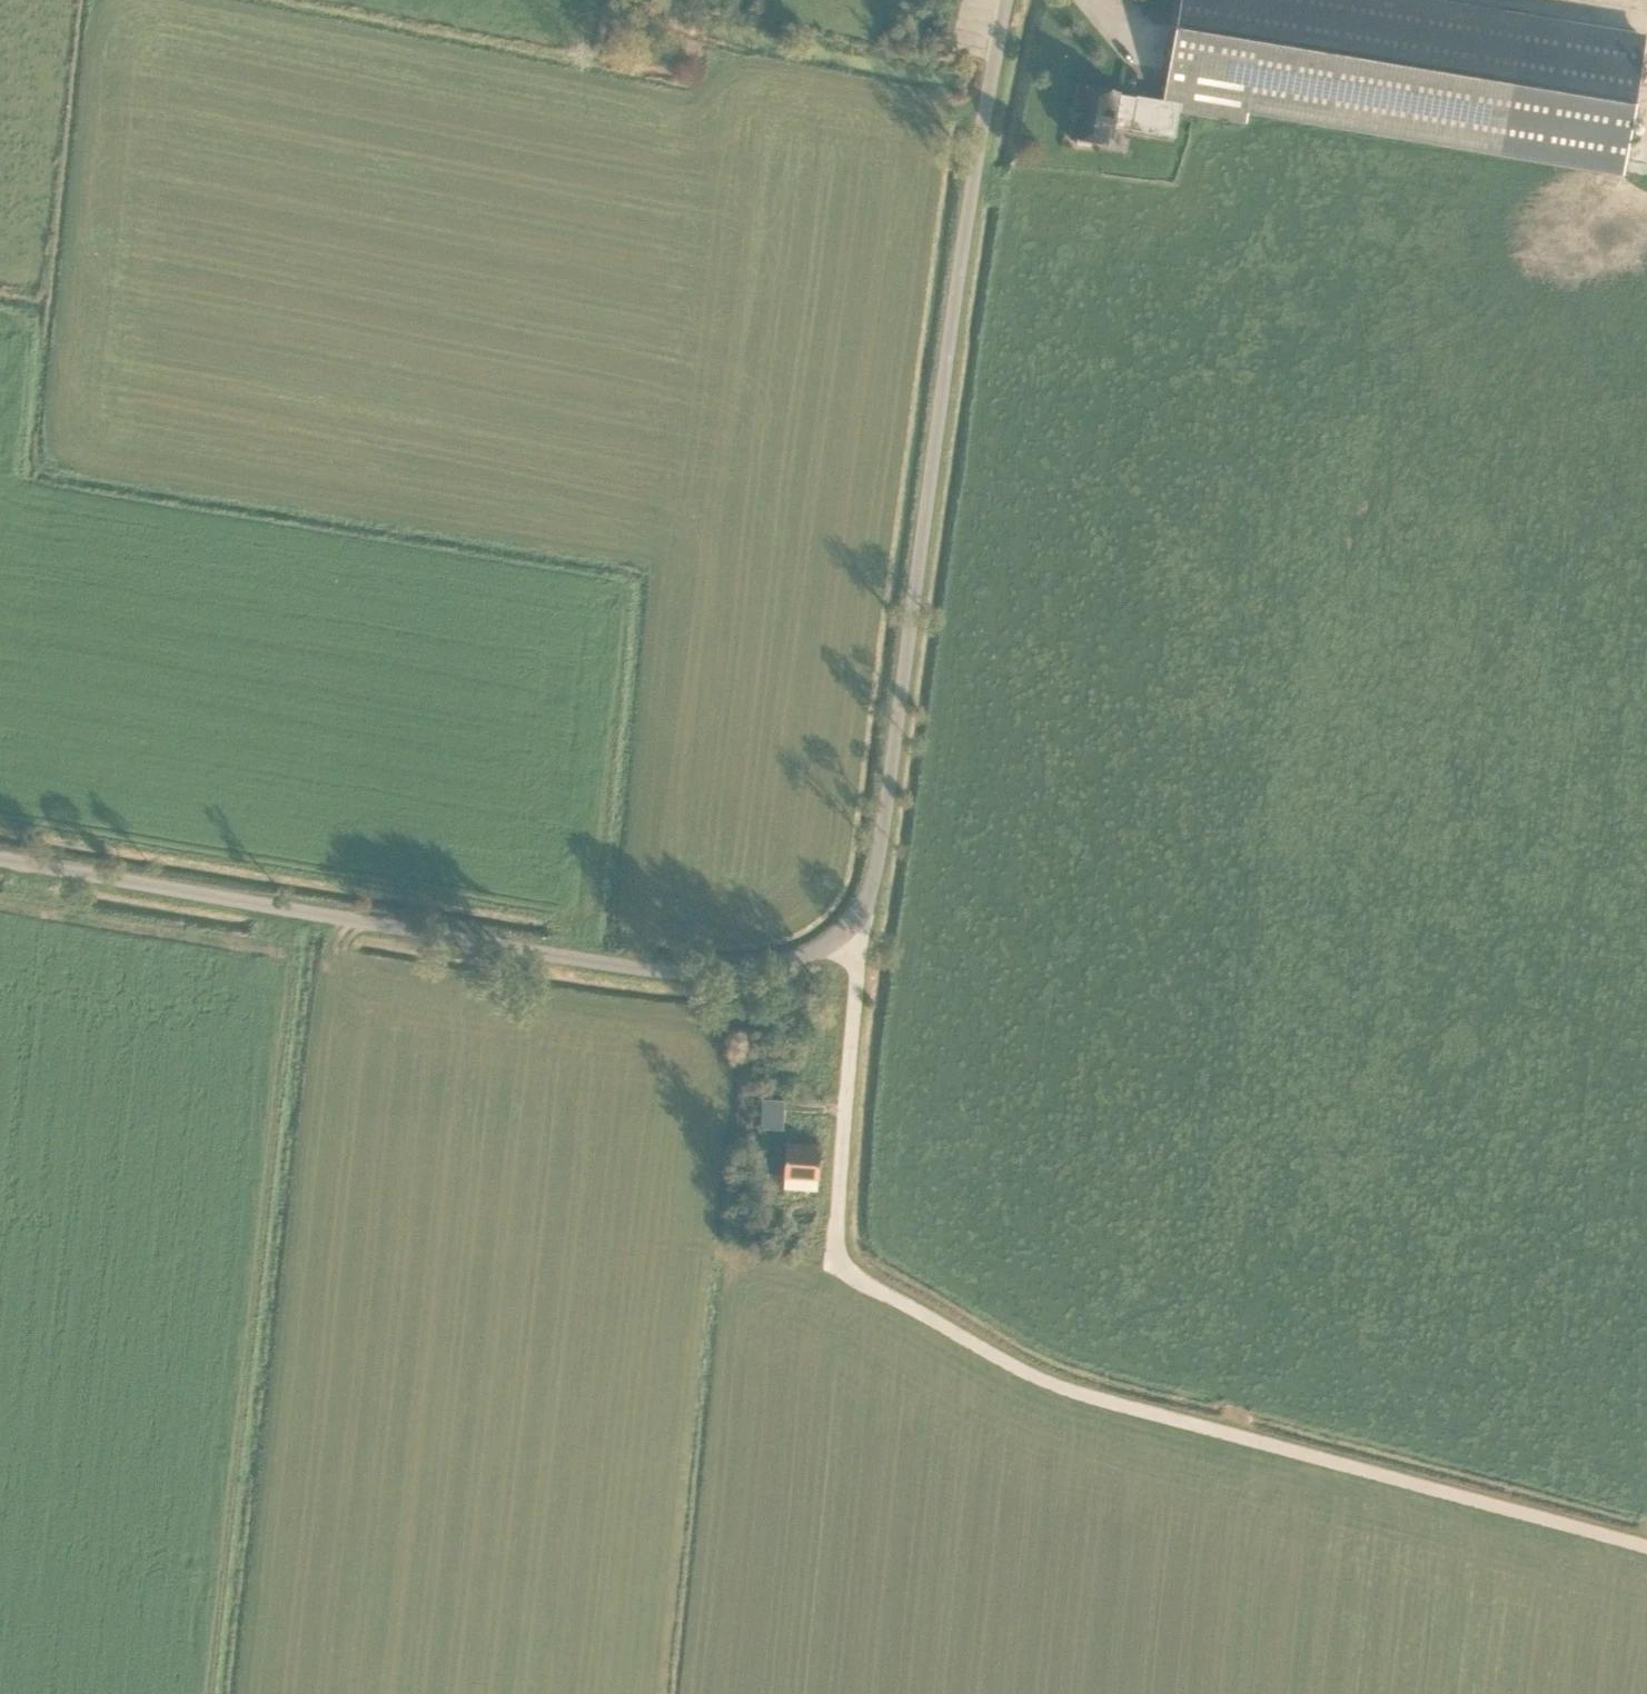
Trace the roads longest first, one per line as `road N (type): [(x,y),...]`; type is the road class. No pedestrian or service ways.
road 1 (unclassified): [(1006,0),(944,365),(884,832),(869,894),(843,928),(788,957),(700,971),(0,857)]

